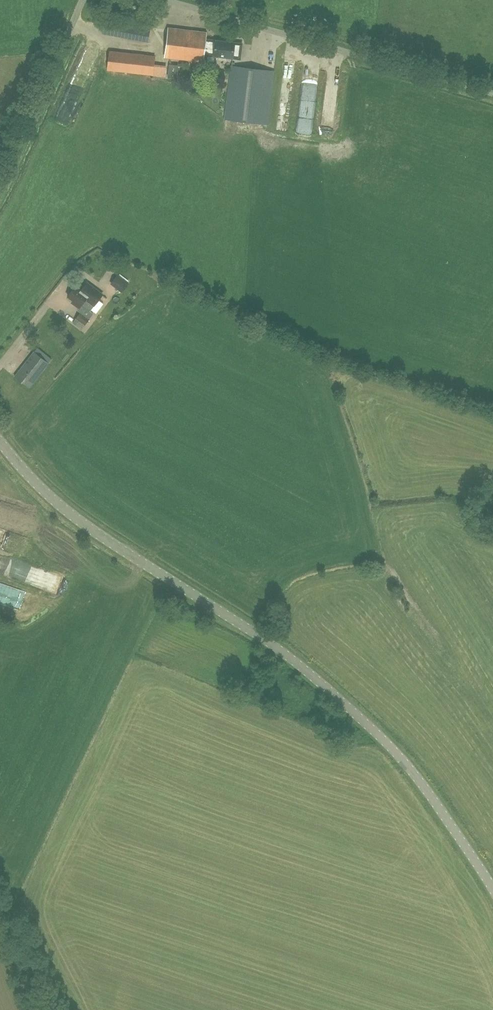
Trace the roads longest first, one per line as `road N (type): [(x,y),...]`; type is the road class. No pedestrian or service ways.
road 1 (tertiary): [(492,894),(395,743),(299,658),(70,516),(0,445)]
road 2 (unclassified): [(492,91),(184,0)]
road 3 (unclassified): [(0,170),(81,0)]

